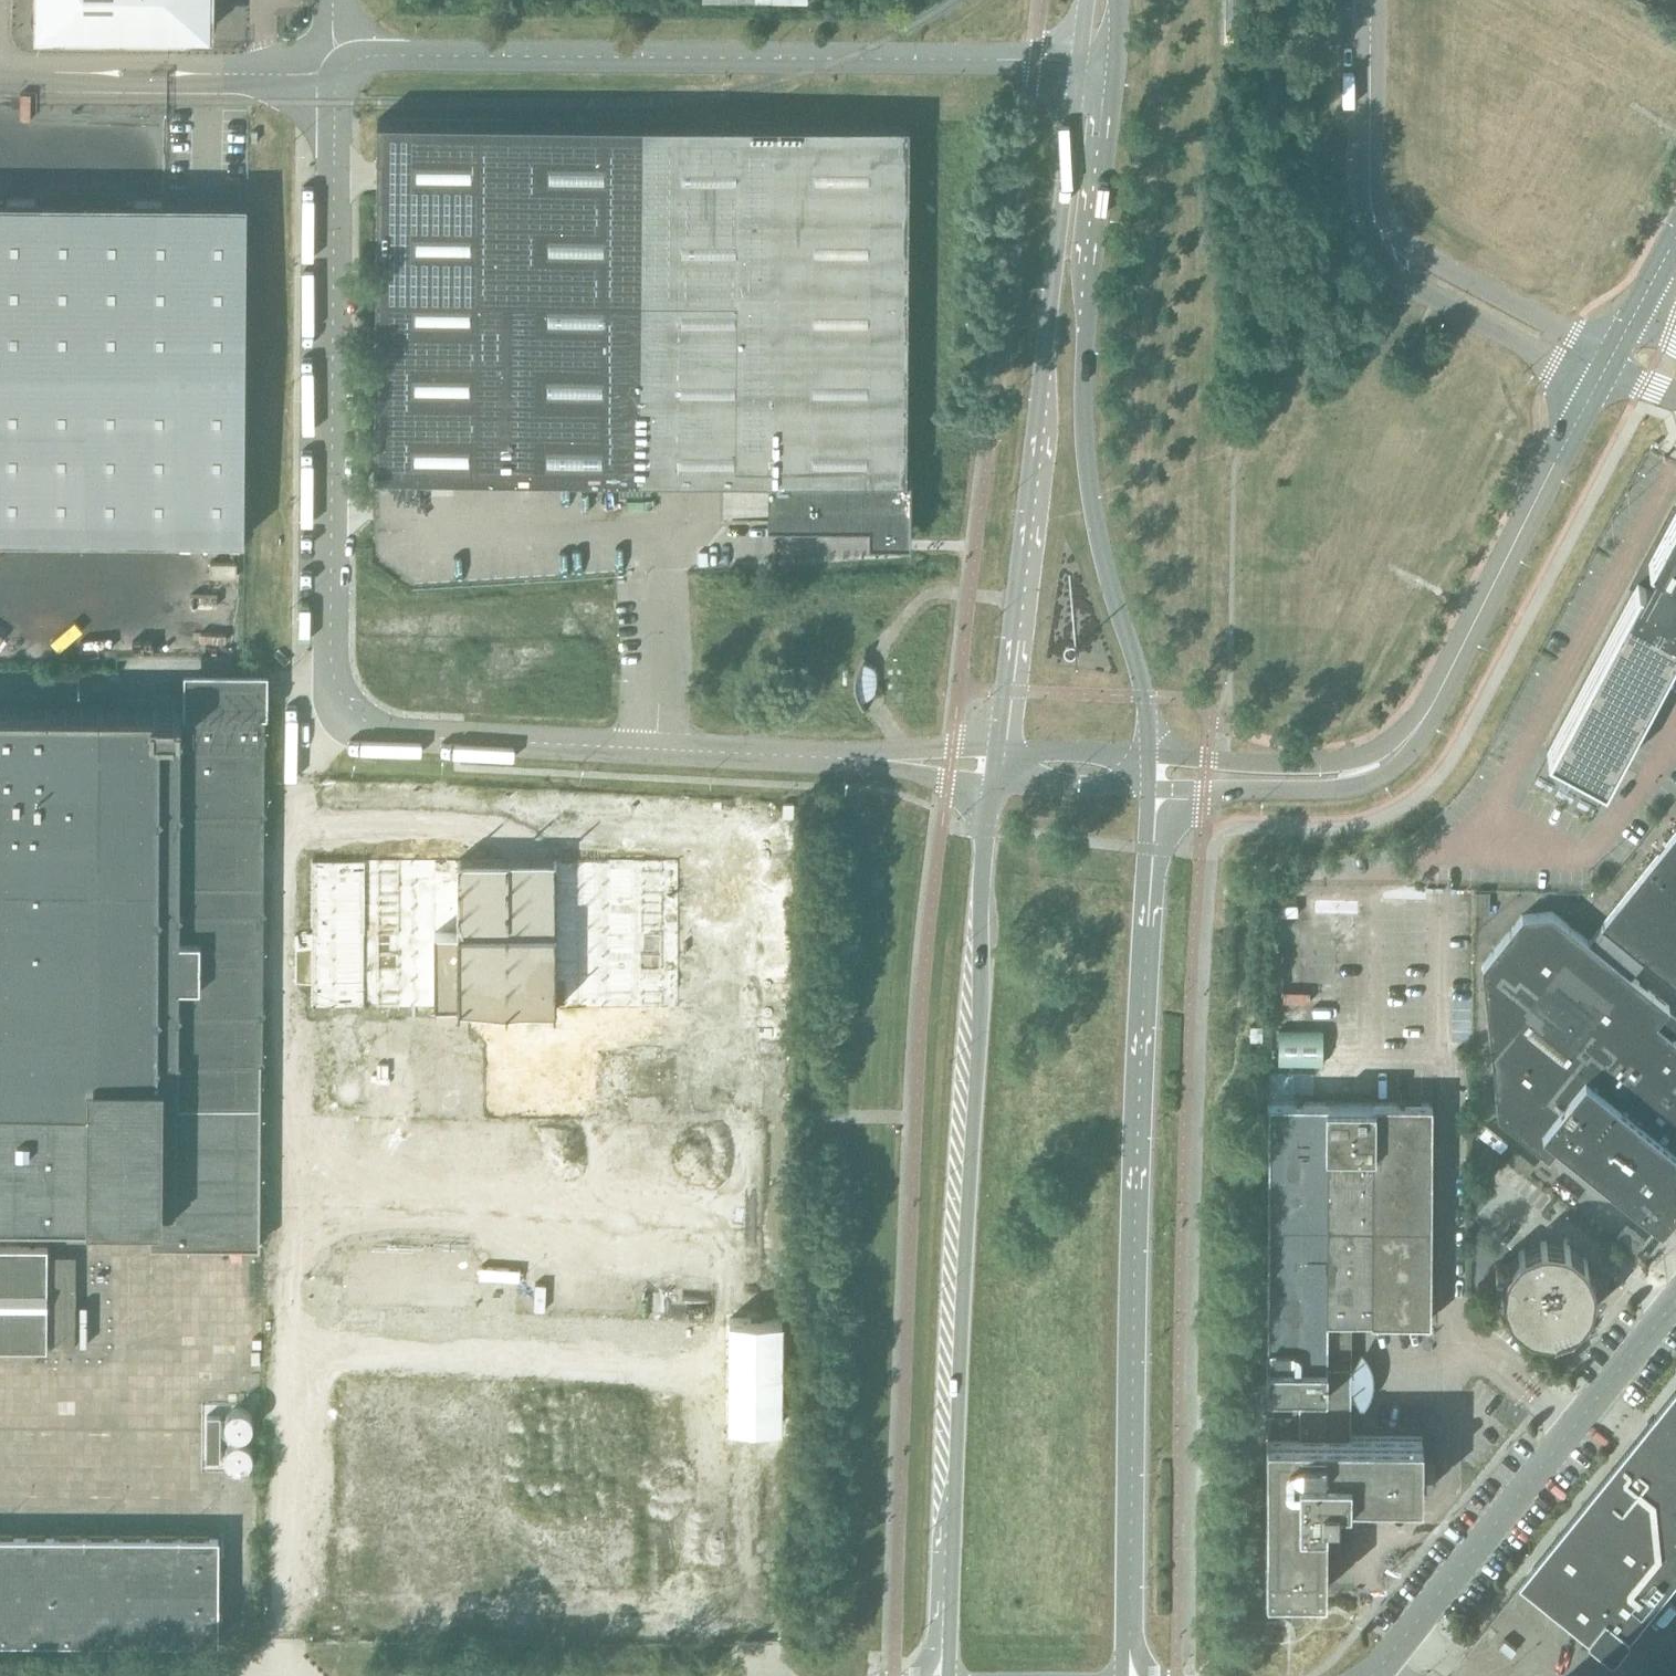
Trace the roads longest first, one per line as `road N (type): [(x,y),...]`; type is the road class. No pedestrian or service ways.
road 1 (unclassified): [(1078,65),(382,54),(347,67),(335,102),(331,660),(338,689)]
road 2 (tertiary): [(994,782),(980,886),(953,1394),(948,1675)]
road 3 (tertiary): [(1122,1675),(1127,1232),(1149,786)]
road 4 (tertiary): [(1152,753),(1144,696),(1101,555),(1084,449),(1087,246),(1108,68)]
road 5 (tertiary): [(1078,65),(999,749)]
road 6 (unclassified): [(862,758),(399,735),(369,725),(338,689)]
road 7 (unclassified): [(1371,1675),(1675,1300)]
road 8 (tertiary): [(1422,725),(1601,375)]
road 9 (unclassified): [(1370,197),(1366,231),(1397,275),(1556,362),(1601,375)]
road 10 (tertiary): [(1149,786),(1350,787),(1396,766),(1422,725)]
road 11 (unclassified): [(1611,355),(1424,257),(1370,197)]
road 12 (tertiary): [(1422,725),(1338,762),(1152,753)]
road 13 (unclassified): [(1370,197),(1371,0)]
road 14 (tertiary): [(994,782),(1149,786)]
road 15 (tertiary): [(1152,753),(999,749)]
road 16 (unclassified): [(999,749),(897,749),(862,758)]
road 17 (unclassified): [(862,758),(994,782)]

